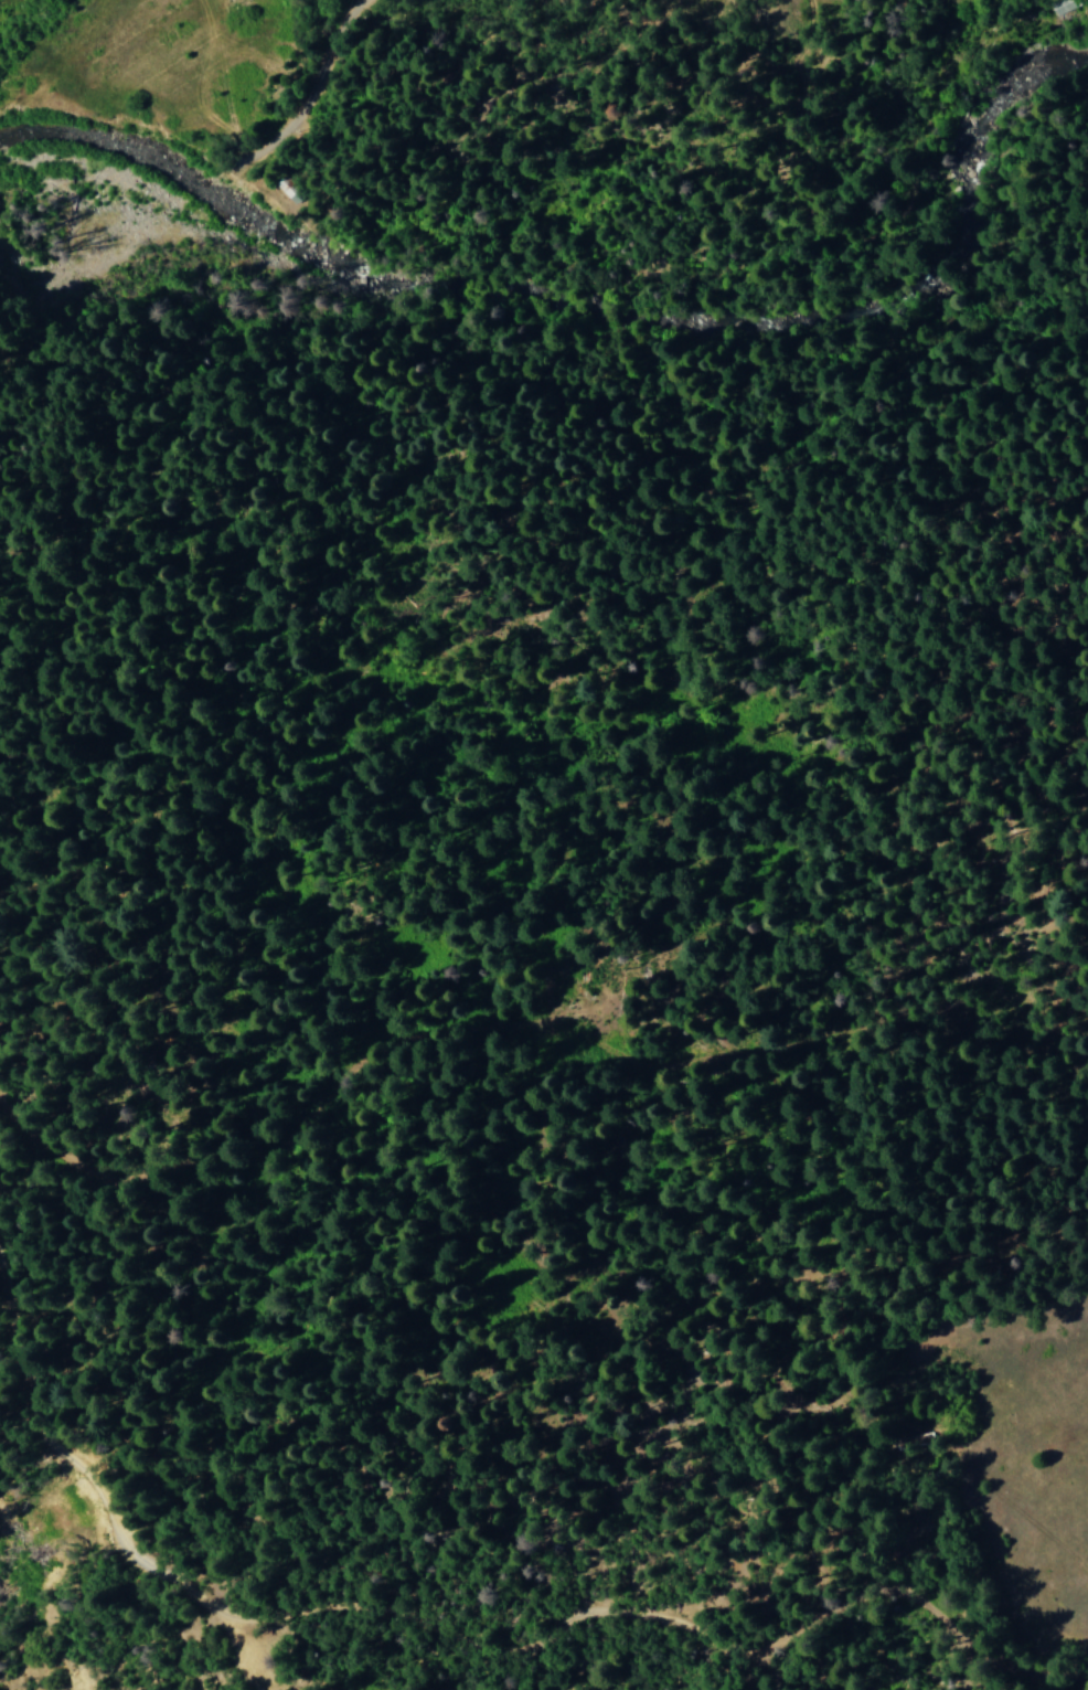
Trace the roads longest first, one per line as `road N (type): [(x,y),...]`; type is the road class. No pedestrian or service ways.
road 1 (residential): [(0,1388),(26,1475),(94,1566),(209,1647),(337,1643),(478,1671),(565,1646),(644,1646),(724,1633),(853,1652),(990,1689)]
road 2 (residential): [(0,212),(202,205),(234,193),(299,104),(331,38),(366,9),(417,0)]

